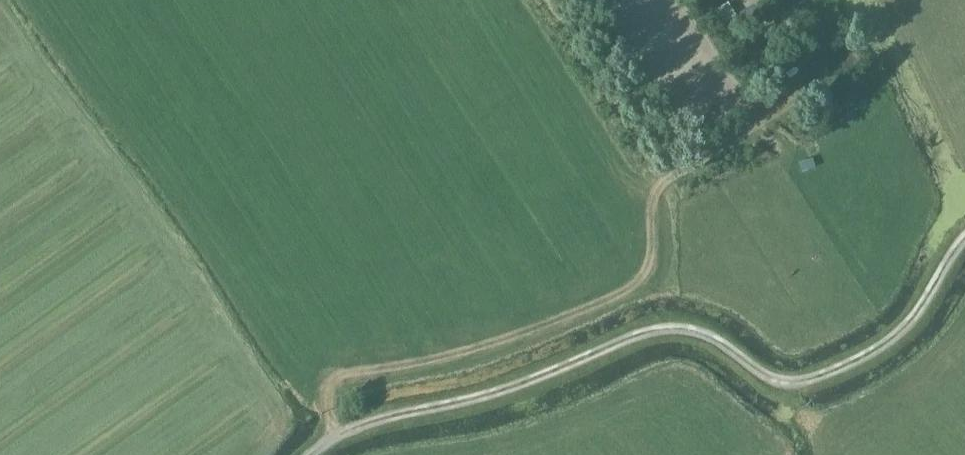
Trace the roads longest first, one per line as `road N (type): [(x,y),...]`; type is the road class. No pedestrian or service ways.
road 1 (track): [(306,454),(328,436),(504,393),(662,328),(703,333),(788,387),(847,368),(911,327),(964,239)]
road 2 (track): [(779,105),(655,195),(647,280),(421,361),(336,379),(333,434)]

